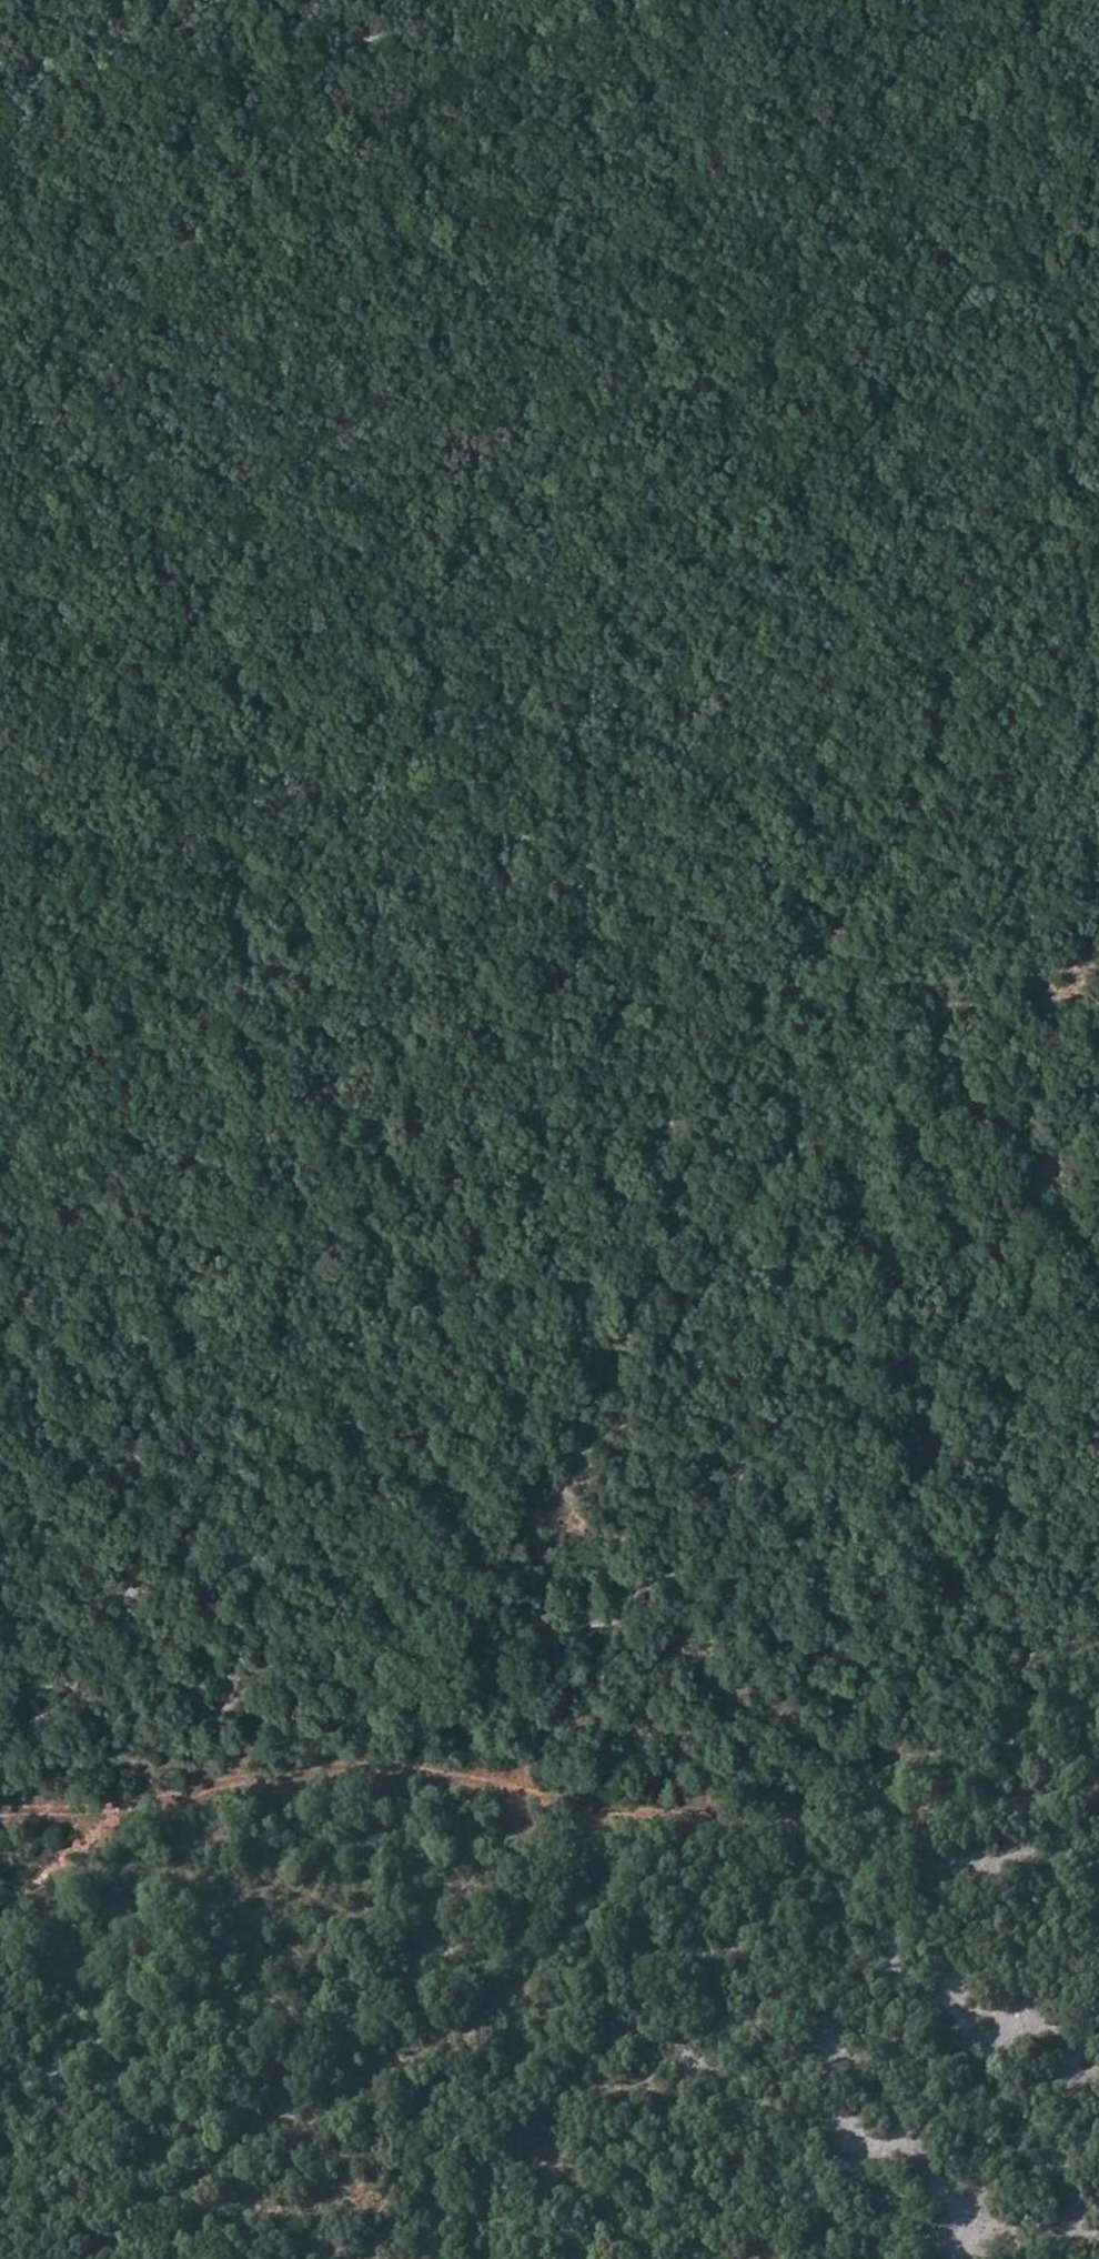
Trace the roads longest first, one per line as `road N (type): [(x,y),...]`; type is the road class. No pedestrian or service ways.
road 1 (track): [(0,1811),(70,1820),(275,1778),(430,1772),(674,1812),(784,1819),(1016,1800),(1098,1777)]

